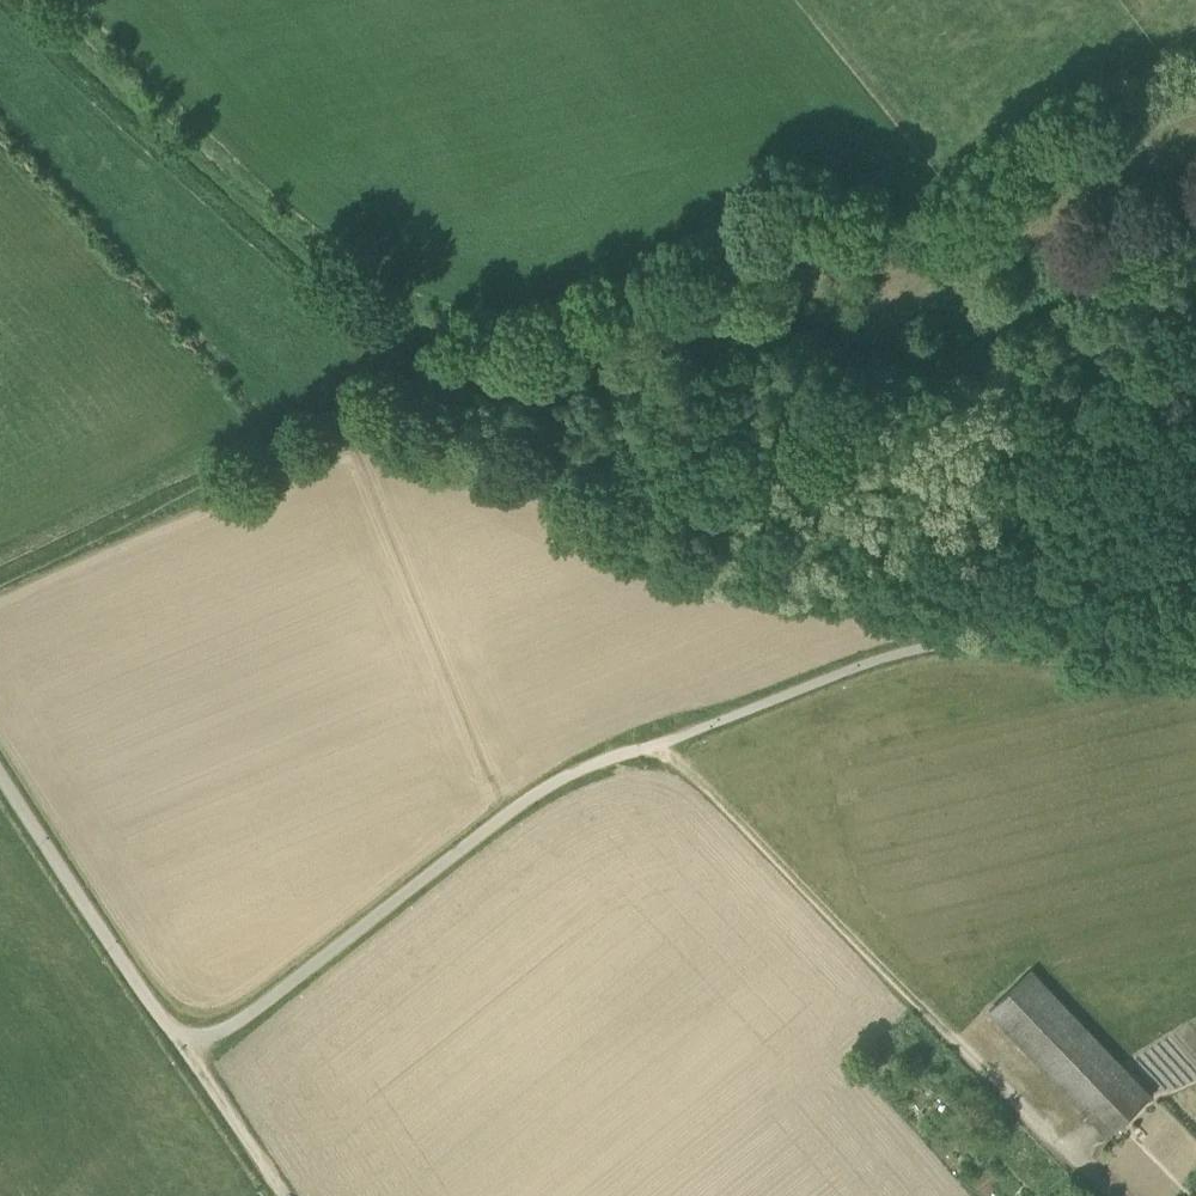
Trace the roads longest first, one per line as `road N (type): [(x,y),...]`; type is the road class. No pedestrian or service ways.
road 1 (unclassified): [(0,773),(190,1056)]
road 2 (track): [(190,1056),(283,1195)]

